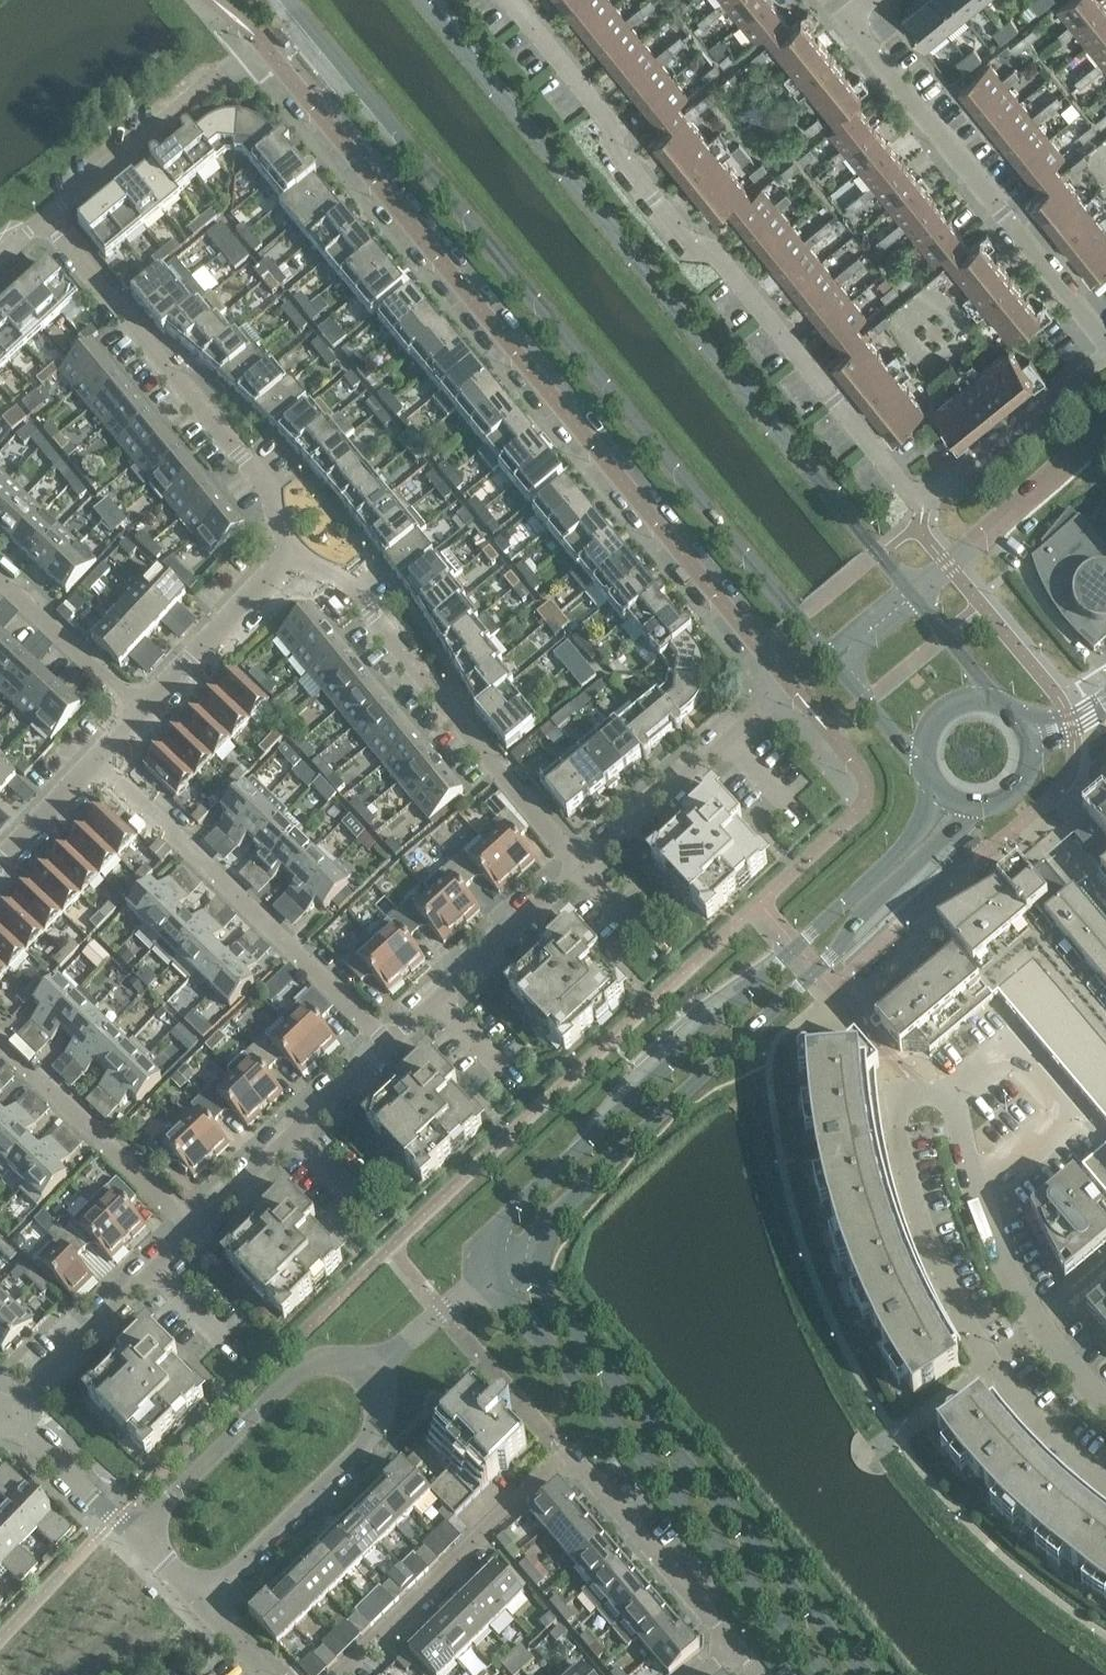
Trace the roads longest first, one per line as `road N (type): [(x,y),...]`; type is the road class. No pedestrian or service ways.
road 1 (residential): [(584,870),(790,683),(257,54)]
road 2 (residential): [(1105,353),(936,491),(912,497),(511,0)]
road 3 (secondary): [(290,0),(828,657)]
road 4 (secondary): [(909,590),(423,0)]
road 5 (secondary): [(934,786),(912,839),(495,1233),(490,1279)]
road 6 (secondary): [(540,1259),(550,1220),(819,971),(861,912),(974,807)]
road 7 (secondary): [(863,1674),(547,1297),(540,1259)]
road 8 (secondary): [(490,1279),(823,1674)]
road 9 (residential): [(949,1090),(919,1091),(894,1106),(926,1227),(988,1366),(1105,1488)]
road 10 (residential): [(305,553),(239,455),(47,216)]
road 11 (residential): [(584,870),(369,610),(305,553)]
road 12 (residential): [(1105,350),(845,19)]
road 13 (residential): [(385,1042),(101,763)]
road 14 (residential): [(337,1674),(567,1457)]
road 15 (residential): [(206,1599),(383,1427),(381,1365)]
road 16 (residential): [(381,1365),(325,1358),(143,1530)]
road 17 (residential): [(196,1231),(0,1028)]
road 18 (residential): [(196,1231),(385,1042)]
road 19 (residential): [(981,1188),(1050,1133),(1062,1110),(1014,1053),(998,1052),(949,1090)]
road 20 (residential): [(47,216),(138,139),(257,54)]
road 21 (residential): [(11,1421),(196,1231)]
road 22 (residential): [(385,1042),(584,870)]
road 23 (residential): [(728,1646),(567,1457)]
road 24 (residential): [(1105,1392),(1044,1324),(996,1252),(981,1188)]
road 25 (residential): [(132,724),(305,553)]
road 26 (residential): [(946,562),(1105,430)]
road 27 (residential): [(132,724),(0,585)]
road 28 (residential): [(11,1421),(115,1524),(143,1530)]
road 29 (residential): [(0,863),(101,763)]
road 30 (secondary): [(828,657),(898,741),(923,757)]
road 31 (residential): [(381,1365),(490,1279)]
road 32 (secondary): [(995,699),(909,590)]

